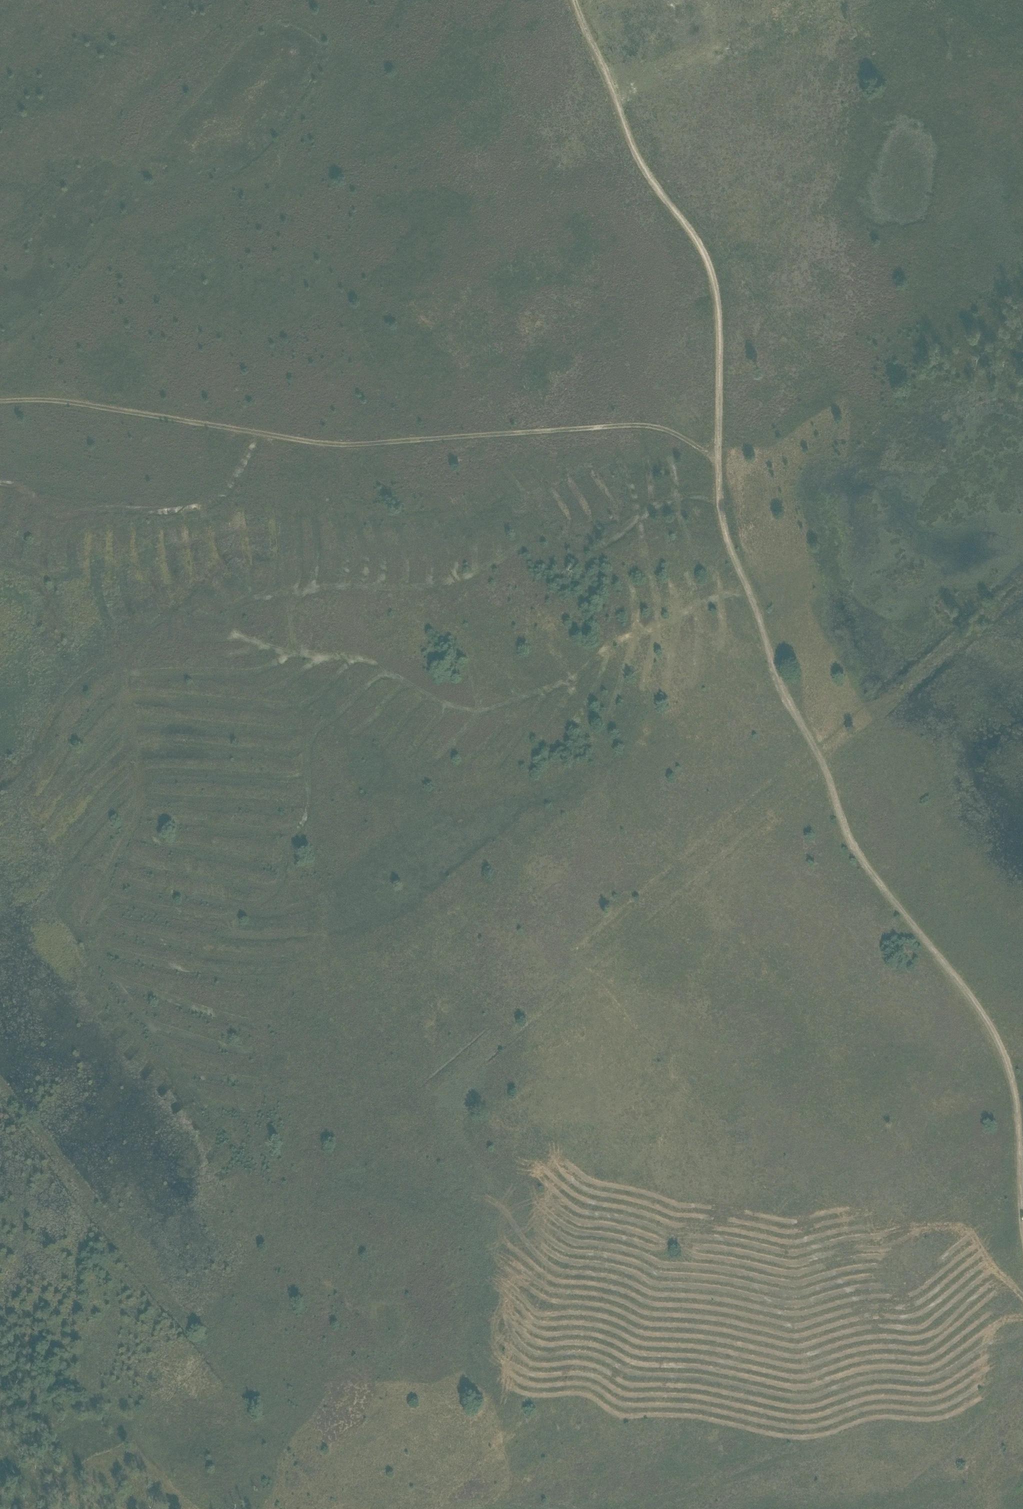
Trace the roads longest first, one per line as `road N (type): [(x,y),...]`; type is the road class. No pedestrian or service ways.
road 1 (track): [(718,456),(731,546),(790,704),(827,771),(846,838),(997,1037),(1017,1104),(1022,1223)]
road 2 (track): [(0,401),(56,401),(349,446),(642,424),(718,456)]
road 3 (track): [(574,0),(645,171),(711,268),(720,345),(718,456)]

